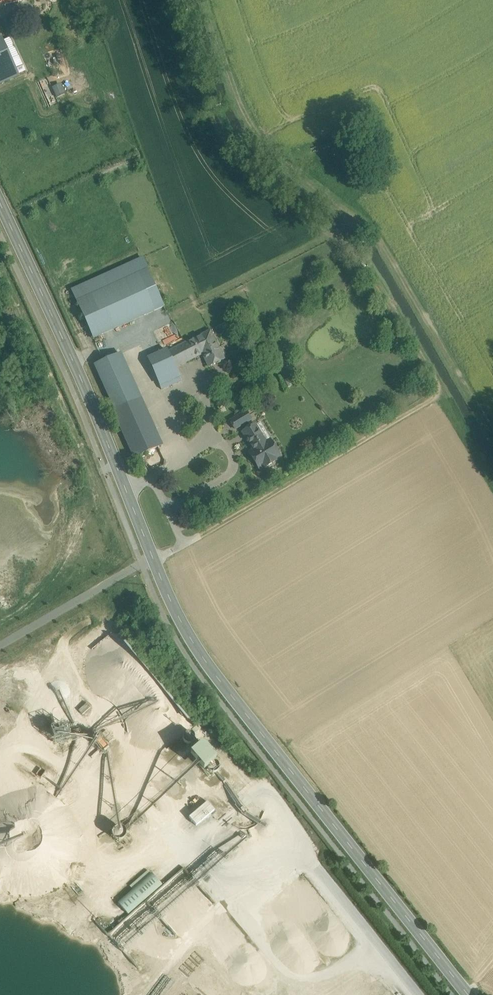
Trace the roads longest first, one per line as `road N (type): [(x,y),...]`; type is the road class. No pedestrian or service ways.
road 1 (secondary): [(467,994),(187,631),(0,200)]

